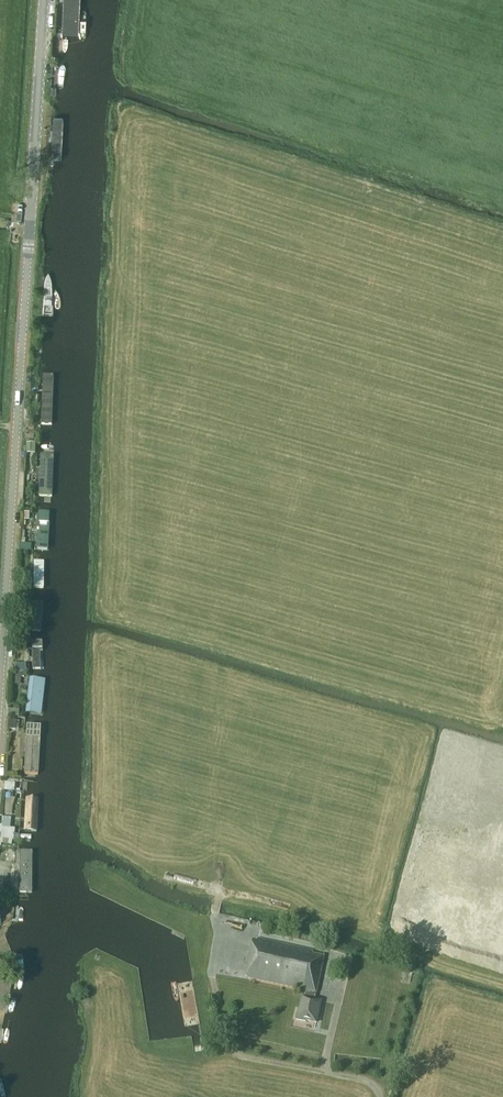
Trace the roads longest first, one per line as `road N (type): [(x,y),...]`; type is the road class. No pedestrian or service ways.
road 1 (tertiary): [(0,689),(43,0)]

